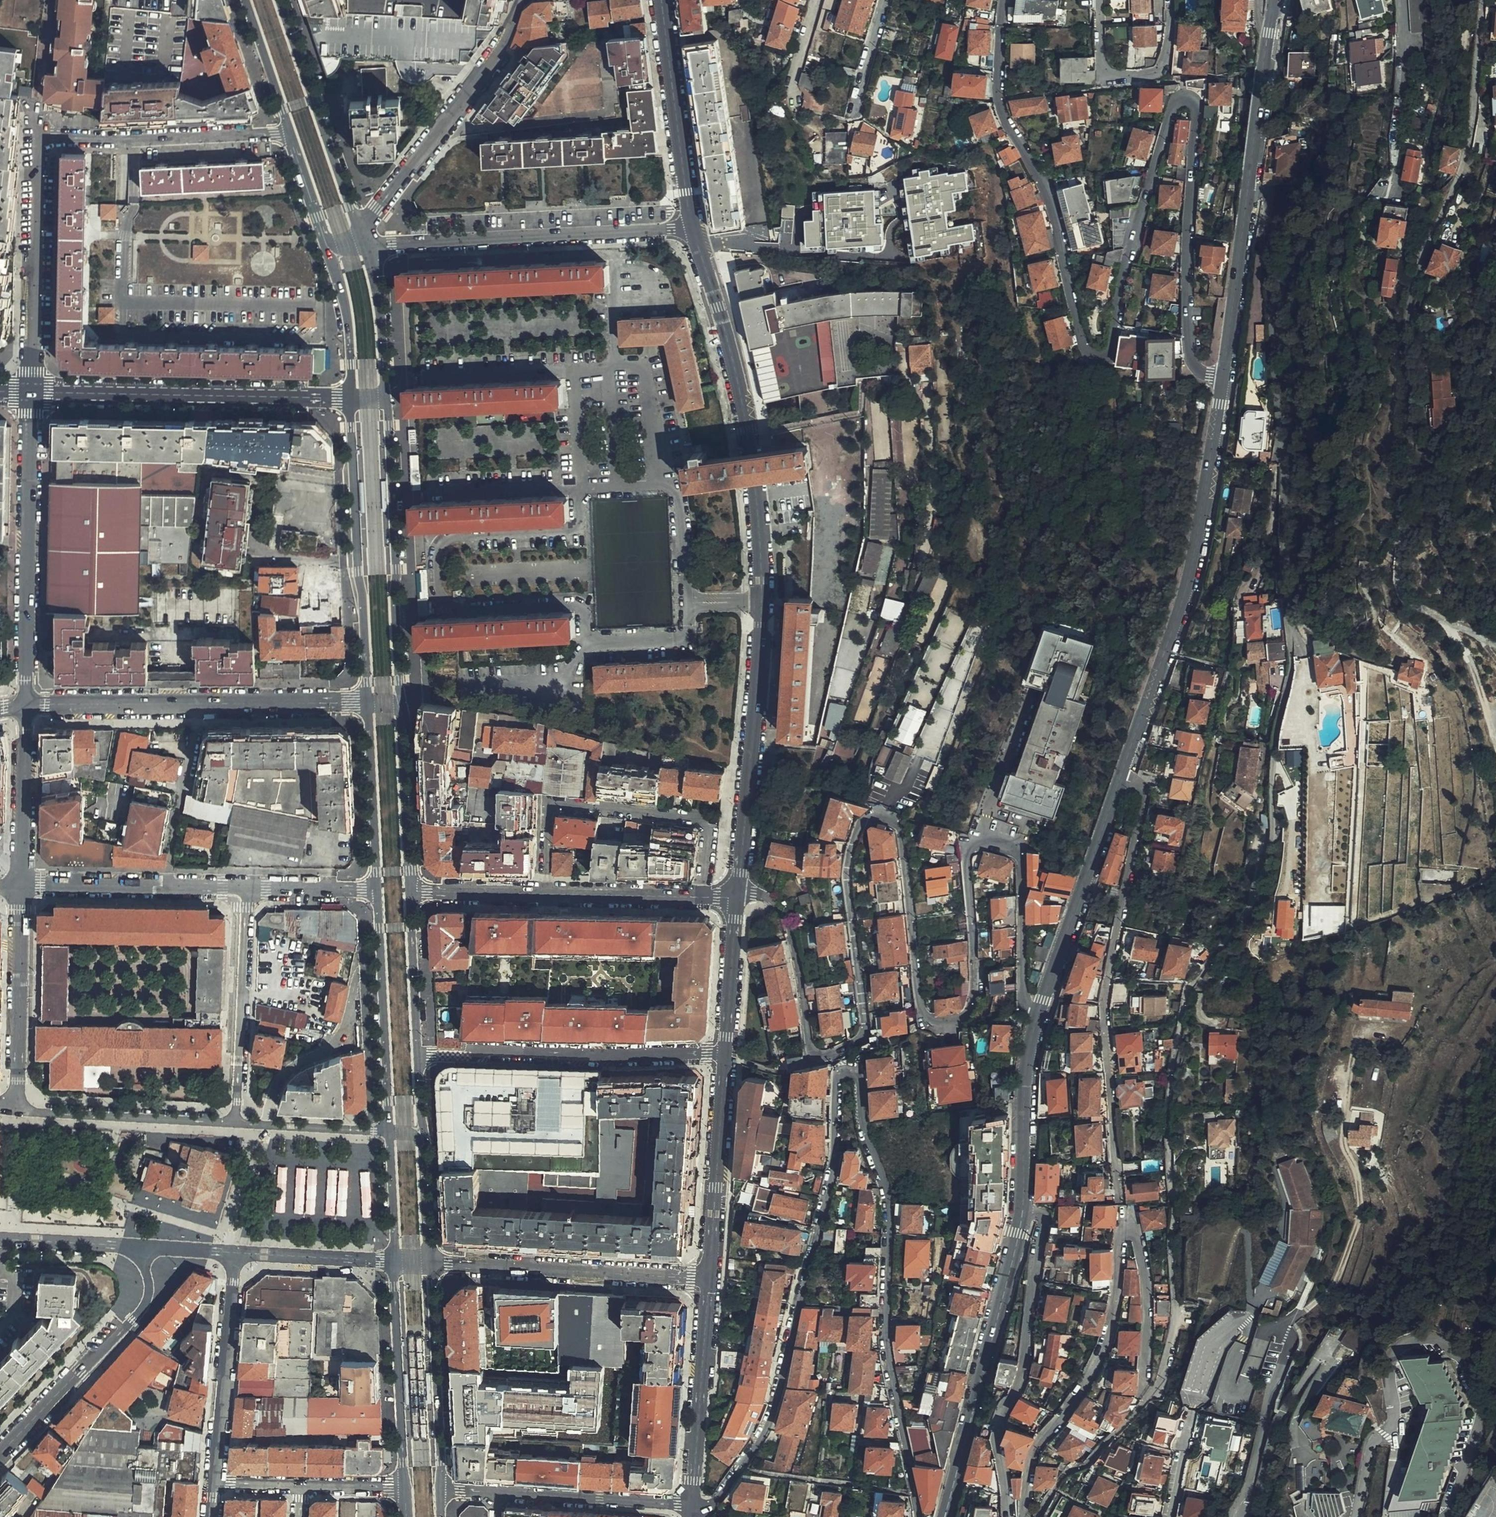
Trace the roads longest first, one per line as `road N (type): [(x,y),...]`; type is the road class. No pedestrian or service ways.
road 1 (residential): [(1042,1011),(1022,989),(1019,861),(1008,846),(985,838),(966,864),(972,1005),(959,1021),(943,1022),(923,1011),(901,832),(882,817),(863,821),(845,875),(863,1033),(830,1055),(810,1046),(780,913),(766,898),(734,897)]
road 2 (residential): [(1007,0),(1000,106),(1048,195),(1092,360),(1106,358),(1118,331),(1171,112),(1182,98),(1195,106),(1189,351),(1197,371),(1224,378)]
road 3 (residential): [(692,1505),(722,1495),(772,1412),(835,1155),(838,1079),(848,1070),(859,1077),(865,1131),(887,1196),(887,1347),(919,1516)]
road 4 (residential): [(700,248),(750,458),(760,554),(734,897)]
road 5 (residential): [(1399,550),(1417,432),(1409,304),(1468,149),(1481,0)]
road 6 (residential): [(32,394),(35,137),(290,132)]
road 7 (residential): [(1026,1516),(1036,1447),(1081,1391),(1112,1327),(1124,1230),(1136,1235),(1147,1280),(1147,1398)]
road 8 (residential): [(1290,629),(1270,198),(1250,188)]
road 9 (residential): [(1123,779),(1143,793),(1103,1003),(1121,1202)]
road 10 (secondary): [(1123,779),(1185,595),(1224,378)]
road 11 (residential): [(367,244),(694,228)]
road 12 (residential): [(544,893),(546,802),(704,823),(703,899)]
road 13 (residential): [(1022,1212),(1043,1221),(1022,1374),(998,1428),(1009,1516)]
road 14 (residential): [(32,394),(350,397)]
road 15 (secondary): [(945,1516),(1022,1212)]
road 16 (residential): [(25,705),(32,394)]
road 17 (residential): [(700,248),(725,243),(881,262),(894,248),(898,192),(929,199),(934,219)]
road 18 (residential): [(417,1055),(724,1054)]
road 19 (secondary): [(350,397),(367,701)]
road 20 (secondary): [(399,700),(387,396)]
road 21 (residential): [(362,230),(445,127),(526,0)]
road 22 (residential): [(432,1262),(706,1281)]
road 23 (residential): [(692,1505),(440,1489)]
road 24 (secondary): [(1042,1011),(1123,779)]
road 25 (secondary): [(362,230),(279,0)]
road 26 (residential): [(660,0),(694,228)]
road 27 (residential): [(724,1054),(706,1281)]
road 28 (secondary): [(440,1489),(432,1262)]
road 29 (secondary): [(394,1261),(404,1487)]
road 30 (residential): [(20,887),(245,892)]
road 31 (residential): [(706,1281),(692,1505)]
road 32 (residential): [(235,1122),(16,1108)]
road 33 (residential): [(213,1485),(233,1282)]
road 34 (secondary): [(1022,1212),(1025,1089),(1042,1011)]
road 35 (secondary): [(410,894),(399,700)]
road 36 (residential): [(245,892),(237,1086)]
road 37 (residential): [(18,1080),(20,887)]
road 38 (secondary): [(1224,378),(1250,188)]
road 39 (residential): [(1171,0),(1164,62),(1120,74),(1103,63),(1102,0)]
road 40 (residential): [(213,1485),(404,1487)]
road 41 (secondary): [(367,701),(377,891)]
road 42 (residential): [(20,887),(25,705)]
road 43 (residential): [(381,969),(357,976),(337,1039),(290,1069),(273,1099)]
road 44 (residential): [(126,1326),(0,1453)]
road 45 (residential): [(25,705),(197,703)]
road 46 (secondary): [(321,230),(345,305),(350,397)]
road 47 (residential): [(197,703),(367,701)]
road 48 (secondary): [(1250,188),(1271,23)]
road 49 (secondary): [(381,969),(390,1131)]
road 50 (secondary): [(417,1055),(410,894)]
road 51 (residential): [(544,893),(703,899)]
road 52 (residential): [(236,1253),(394,1261)]
road 53 (residential): [(734,897),(724,1054)]
road 54 (secondary): [(387,396),(367,244)]
road 55 (residential): [(1406,42),(1388,194)]
road 56 (secondary): [(245,0),(290,132)]
road 57 (residential): [(410,894),(544,893)]
road 58 (residential): [(245,892),(377,891)]
road 59 (secondary): [(390,1131),(394,1261)]
road 60 (residential): [(390,1131),(266,1124)]
road 61 (residential): [(886,0),(854,117)]

